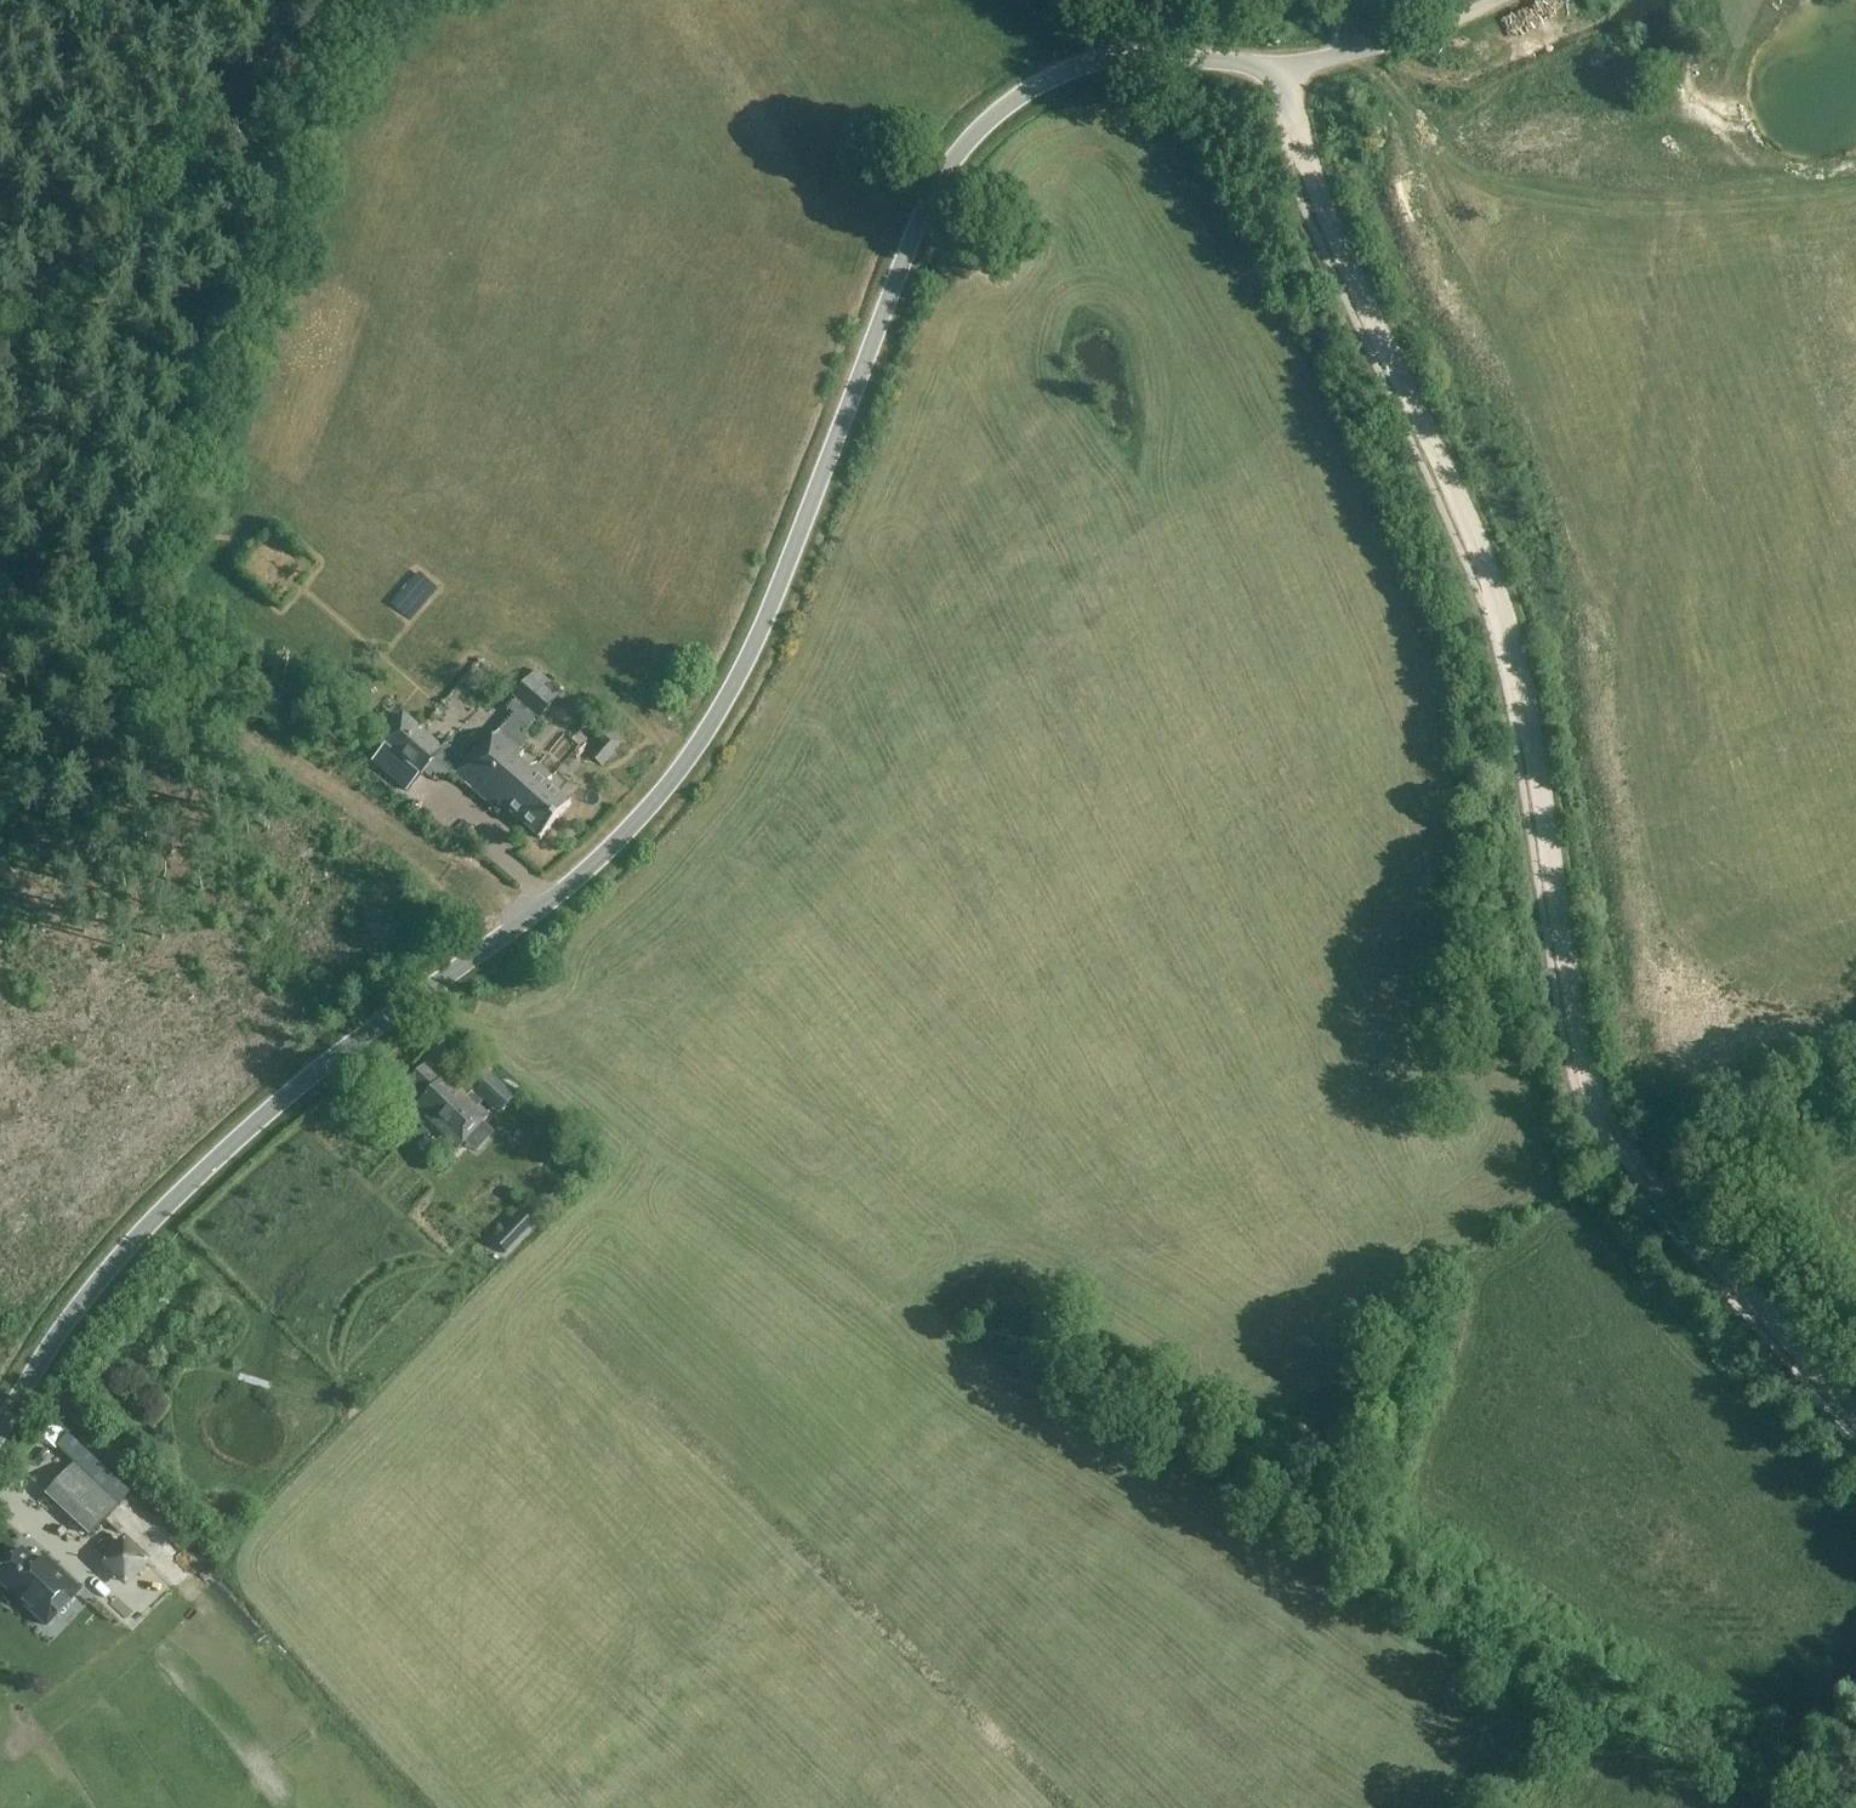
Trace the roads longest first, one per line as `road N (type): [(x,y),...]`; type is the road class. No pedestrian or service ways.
road 1 (unclassified): [(0,1430),(78,1305),(196,1178),(330,1061),(578,879),(672,781),(759,635),(913,233),(964,144),(1022,95),(1099,61),(1283,68)]
road 2 (track): [(1855,1420),(1641,1177),(1604,1124),(1583,1054),(1503,622),(1292,120)]
road 3 (track): [(417,852),(0,570)]
road 4 (track): [(300,0),(248,75),(0,331)]

